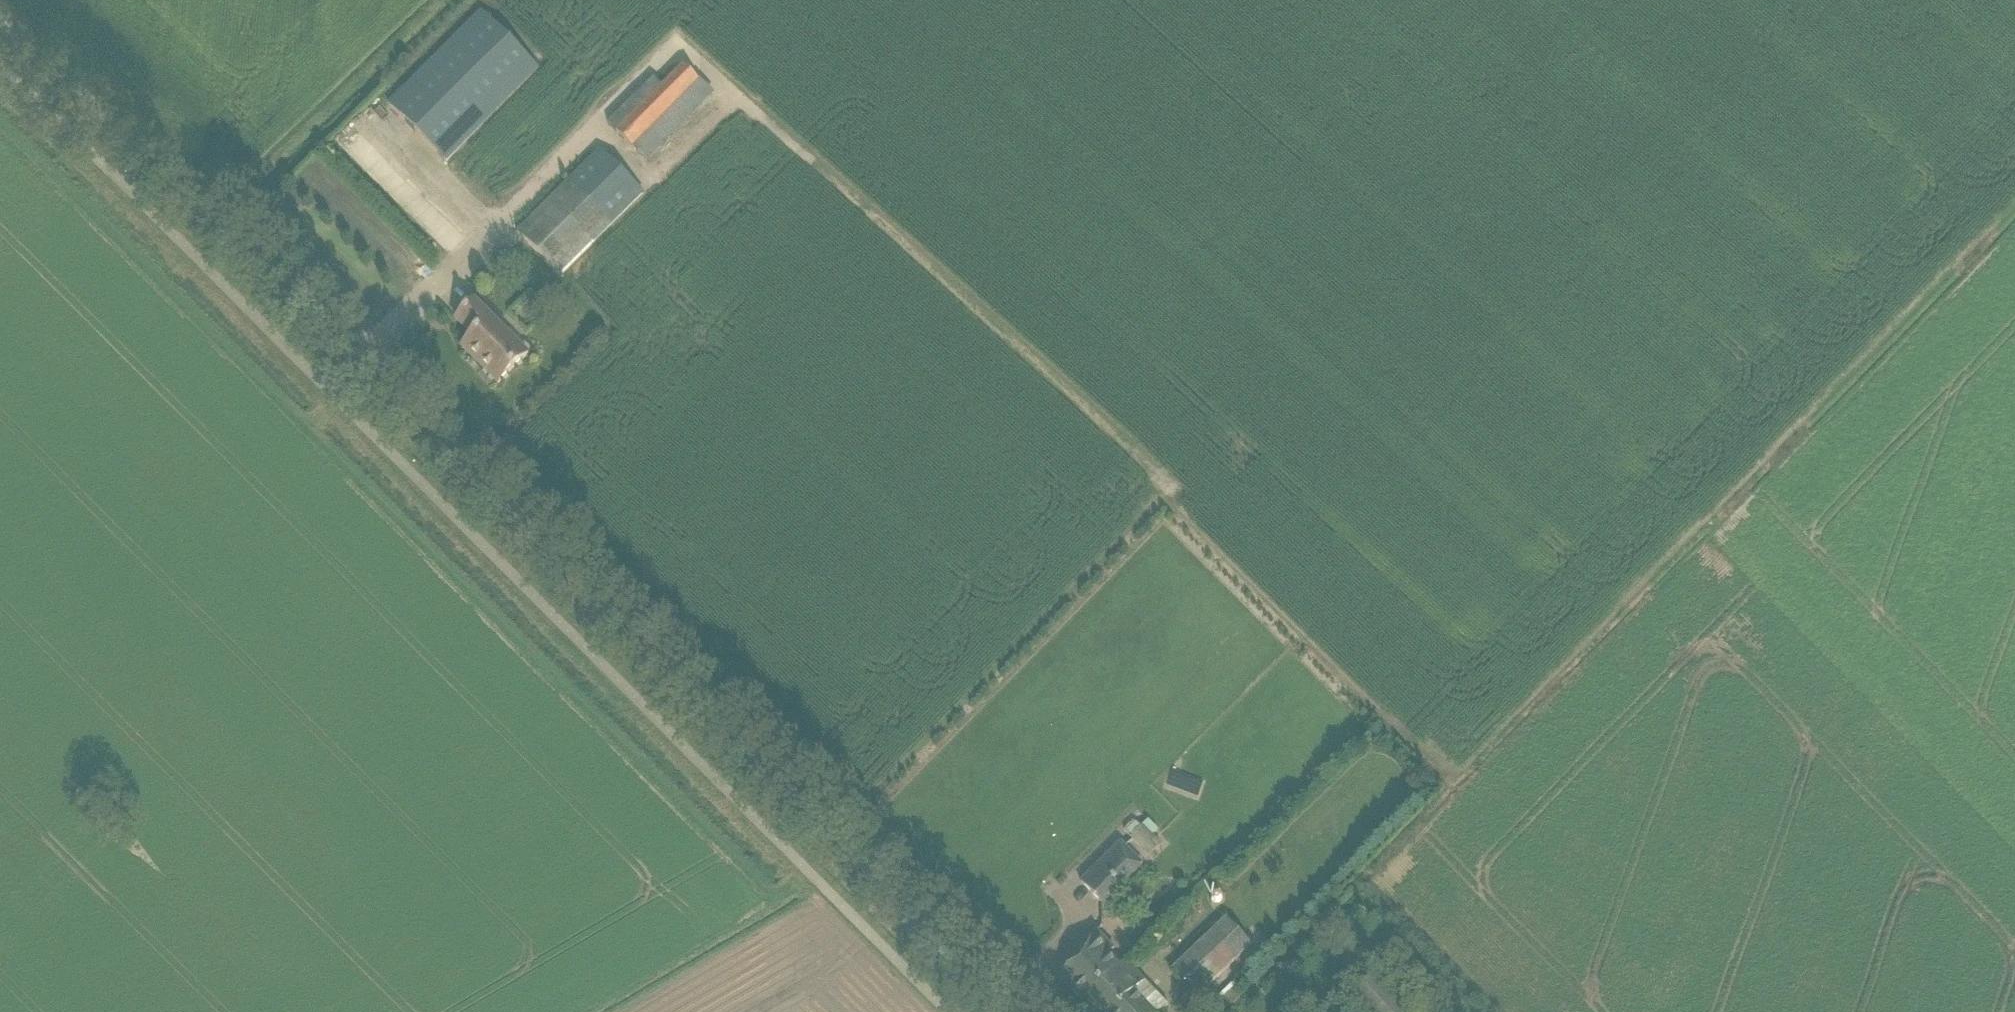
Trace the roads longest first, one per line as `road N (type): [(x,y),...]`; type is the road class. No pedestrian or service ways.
road 1 (tertiary): [(999,1011),(0,15)]

